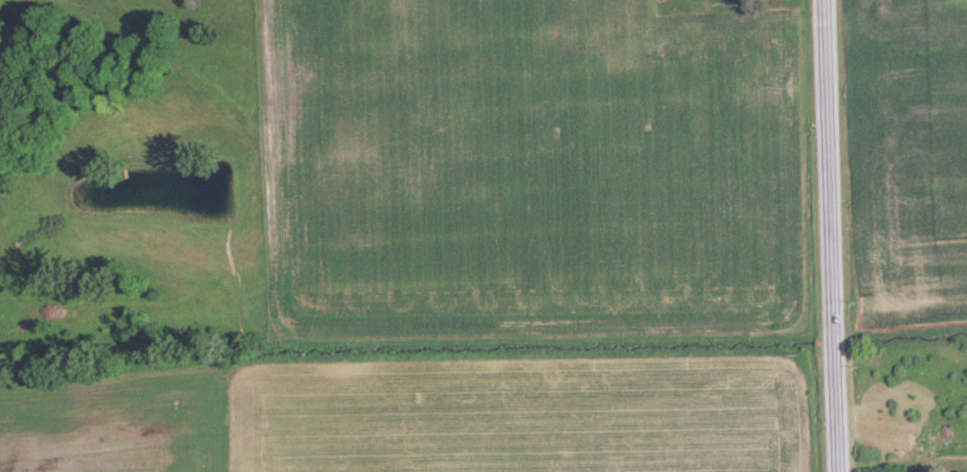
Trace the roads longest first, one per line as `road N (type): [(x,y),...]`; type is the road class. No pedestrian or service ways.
road 1 (tertiary): [(840,471),(825,0)]

